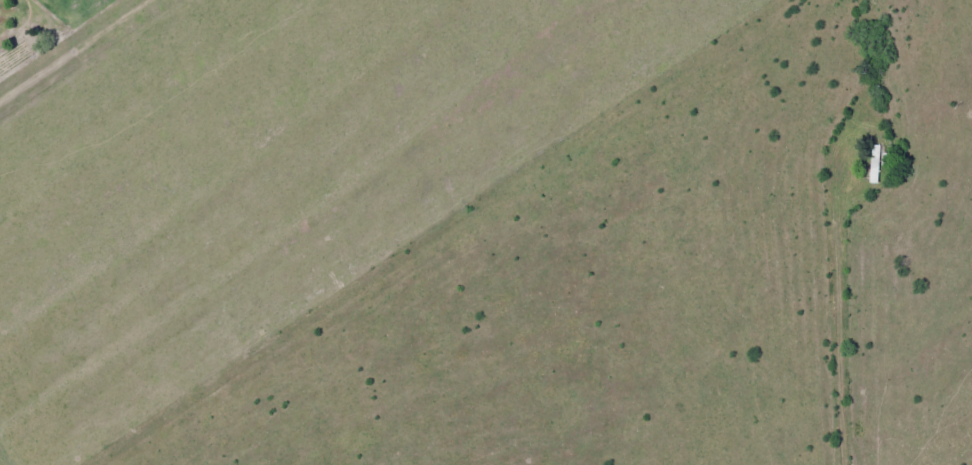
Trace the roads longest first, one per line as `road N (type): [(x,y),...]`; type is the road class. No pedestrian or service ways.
road 1 (residential): [(0,53),(70,45),(158,0)]

